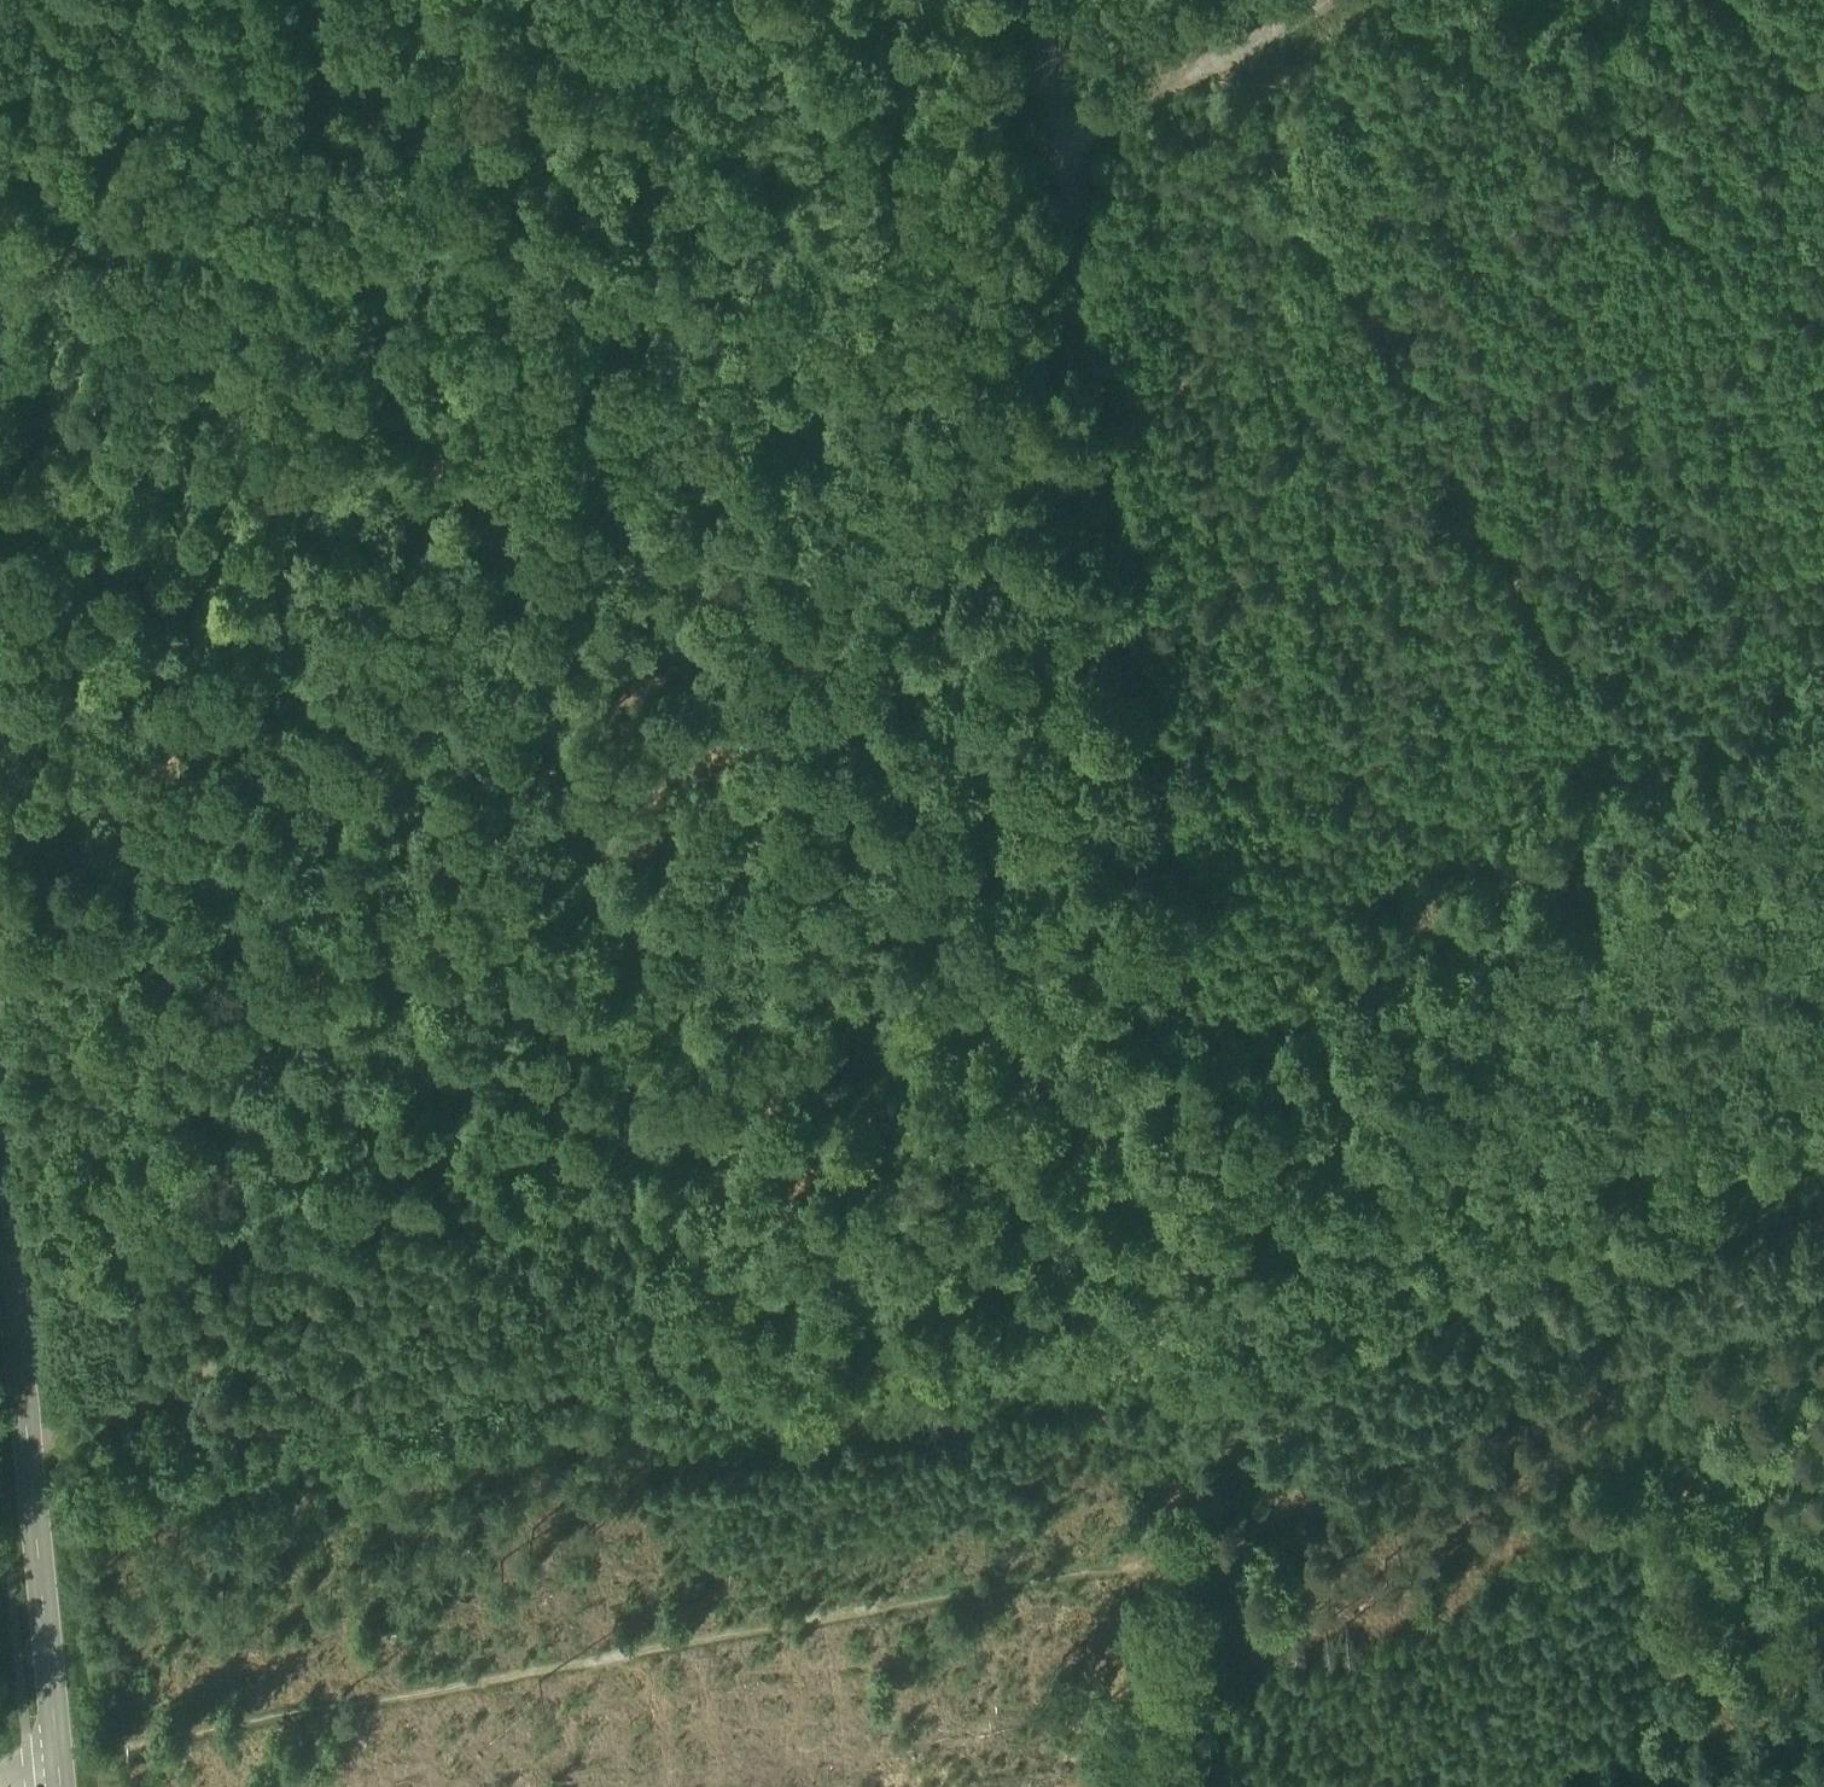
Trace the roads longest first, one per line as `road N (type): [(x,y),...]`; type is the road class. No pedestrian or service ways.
road 1 (track): [(60,1767),(91,1751),(856,1595),(1332,1484),(1823,1272)]
road 2 (tertiary): [(0,1179),(60,1767)]

